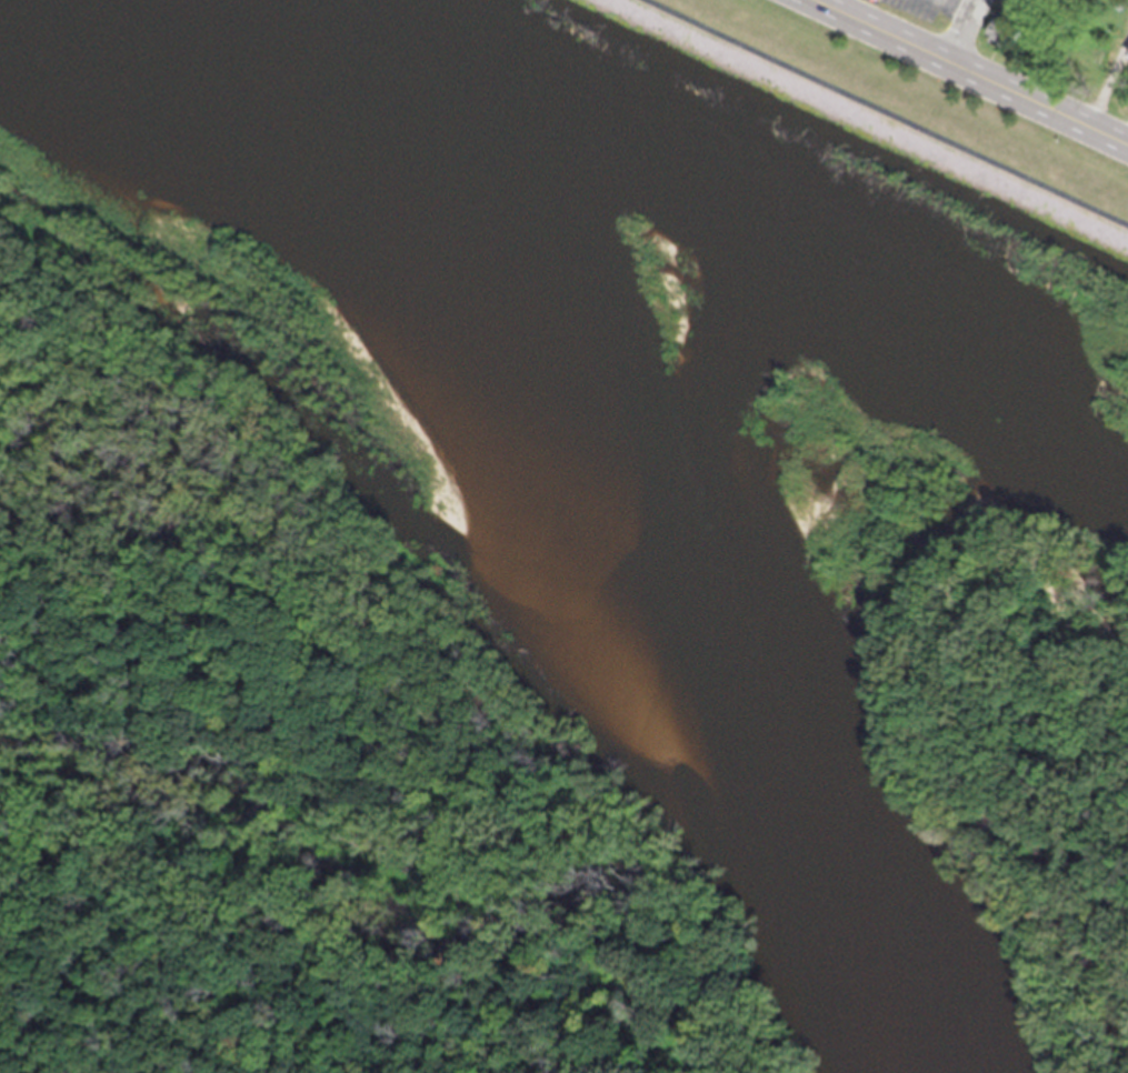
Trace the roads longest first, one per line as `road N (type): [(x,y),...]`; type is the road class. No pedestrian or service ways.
road 1 (primary): [(796,0),(1127,153)]

